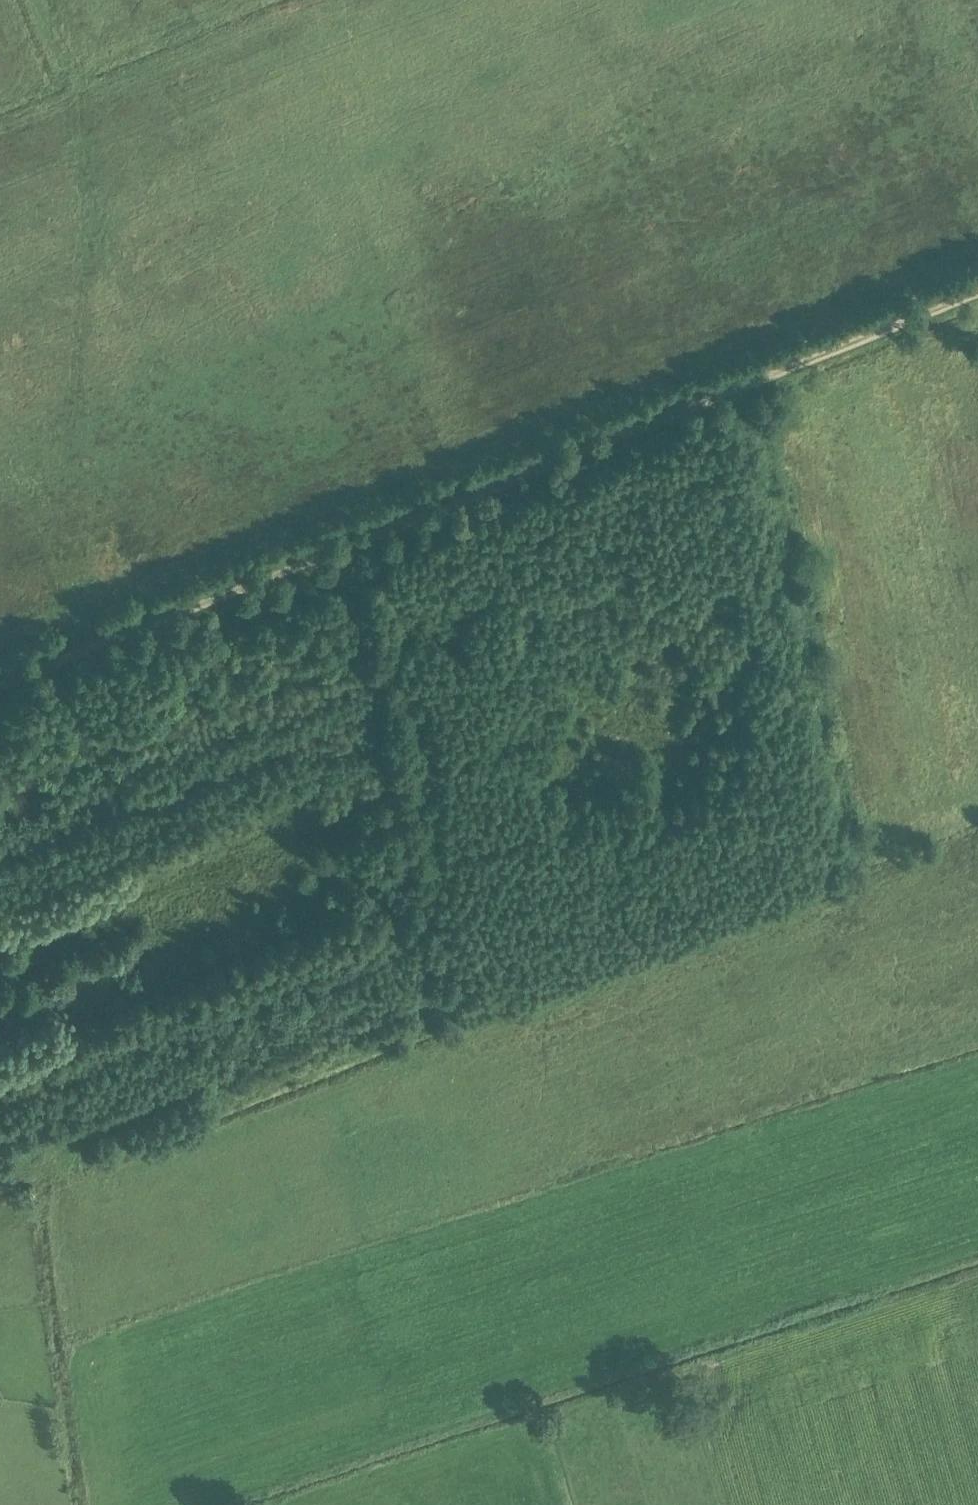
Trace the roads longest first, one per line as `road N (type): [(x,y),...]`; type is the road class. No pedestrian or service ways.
road 1 (track): [(0,684),(977,291)]

